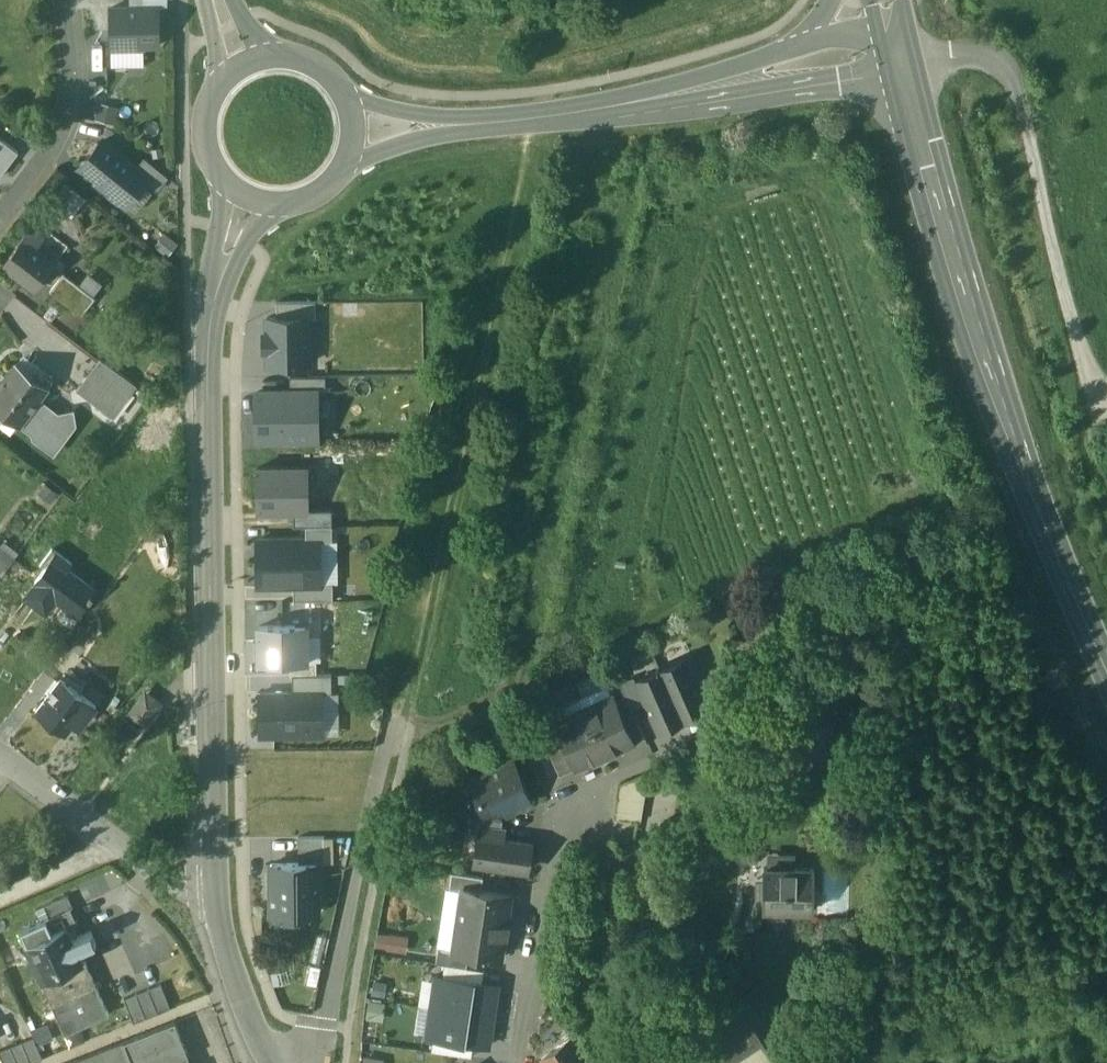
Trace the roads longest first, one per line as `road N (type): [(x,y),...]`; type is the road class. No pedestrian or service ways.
road 1 (track): [(392,738),(417,742),(518,709),(978,508)]
road 2 (tertiary): [(219,885),(211,323)]
road 3 (primary): [(1041,519),(964,293),(903,68)]
road 4 (track): [(903,68),(991,57),(1014,78),(1036,135),(1091,375),(1106,391)]
road 5 (unclassified): [(304,1062),(320,1033),(392,738)]
road 6 (tertiary): [(590,112),(903,68)]
road 7 (residential): [(518,1062),(558,803)]
road 8 (residential): [(219,885),(177,885),(134,863),(0,759)]
road 9 (residential): [(66,0),(76,42),(71,105),(56,146),(0,221)]
road 10 (tertiary): [(278,1062),(238,977),(219,885)]
road 11 (tertiary): [(757,60),(590,112)]
road 12 (primary): [(1041,519),(1106,668)]
road 13 (tertiary): [(220,178),(211,323)]
road 14 (tertiary): [(476,125),(391,111),(338,88)]
road 15 (tertiary): [(894,29),(757,60)]
road 16 (tertiary): [(344,165),(476,125)]
road 17 (tertiary): [(211,323),(242,250),(276,205)]

